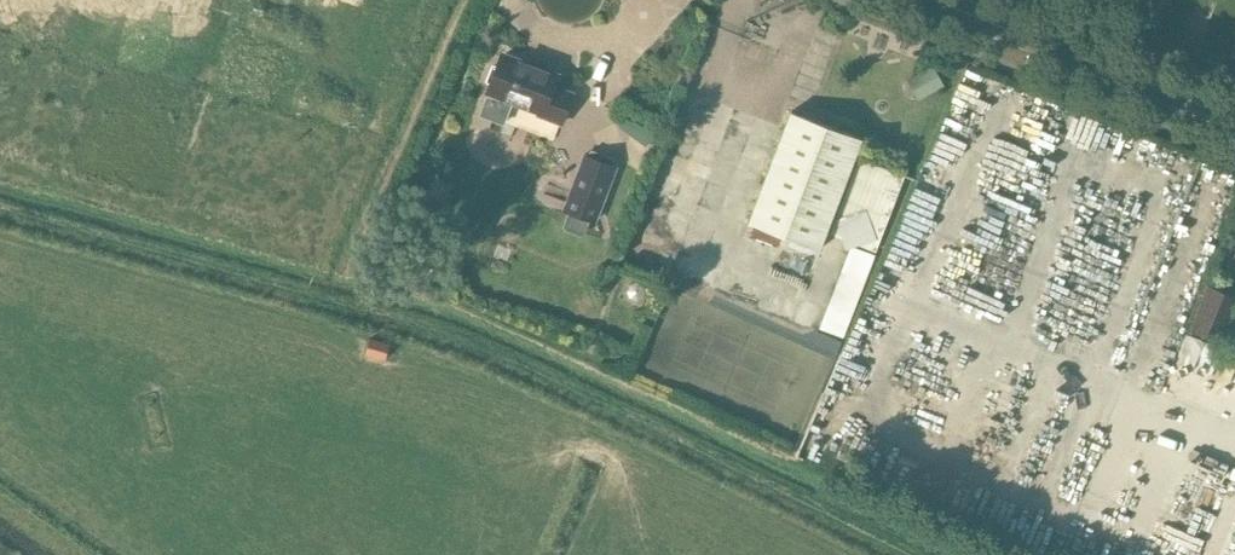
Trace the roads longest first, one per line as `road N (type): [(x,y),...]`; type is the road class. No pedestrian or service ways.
road 1 (tertiary): [(1234,117),(935,0)]

